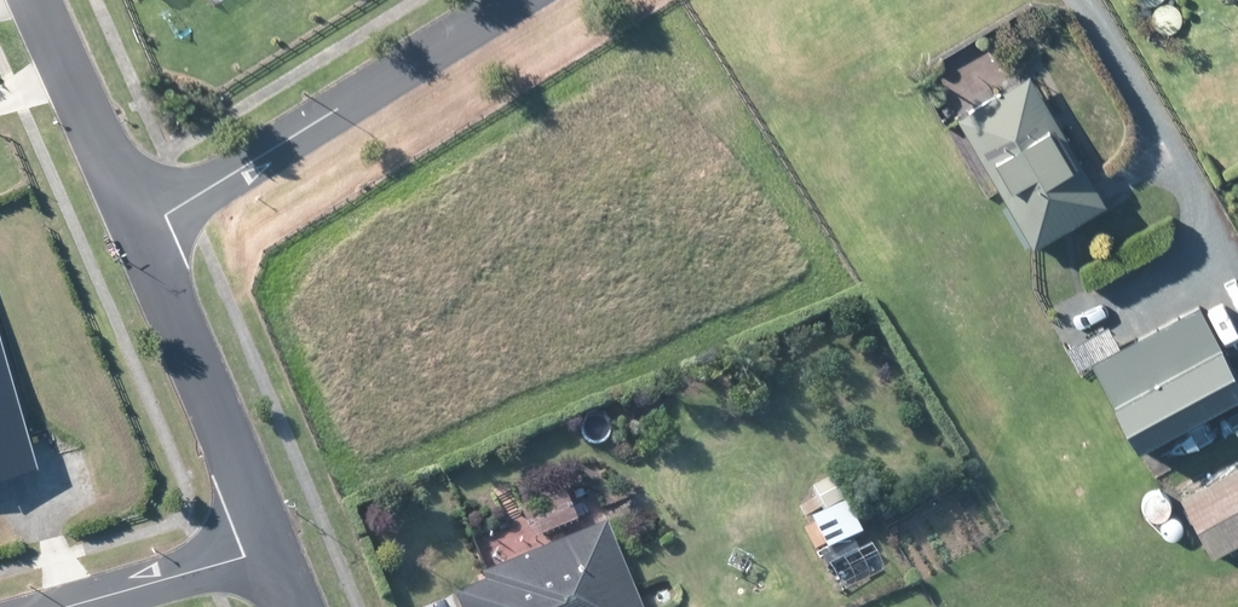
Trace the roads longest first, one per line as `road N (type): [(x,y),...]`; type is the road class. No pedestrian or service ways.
road 1 (residential): [(139,242),(527,0)]
road 2 (residential): [(139,242),(272,552)]
road 3 (residential): [(35,0),(139,242)]
road 4 (residential): [(272,552),(69,606)]

